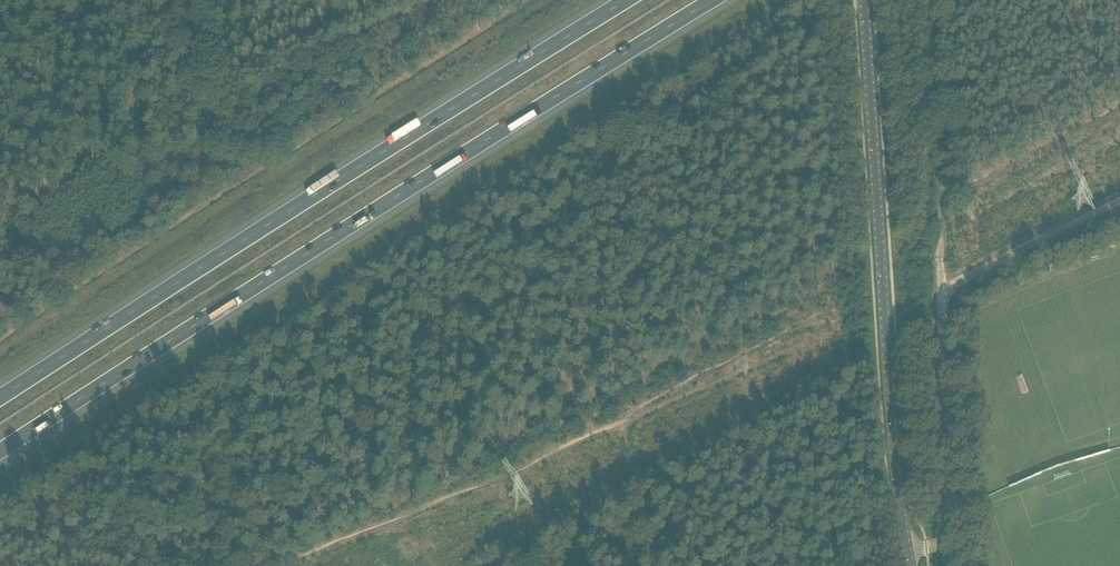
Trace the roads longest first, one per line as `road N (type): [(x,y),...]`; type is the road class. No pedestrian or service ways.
road 1 (motorway): [(0,454),(718,0)]
road 2 (motorway): [(632,0),(0,401)]
road 3 (track): [(0,261),(66,269),(199,174),(215,123),(469,0)]
road 4 (tertiary): [(907,550),(864,0)]
road 5 (unclassified): [(907,550),(937,544),(947,525),(941,291)]
road 6 (track): [(1119,105),(938,197)]
road 7 (track): [(941,291),(1119,201)]
road 8 (track): [(938,197),(931,0)]

